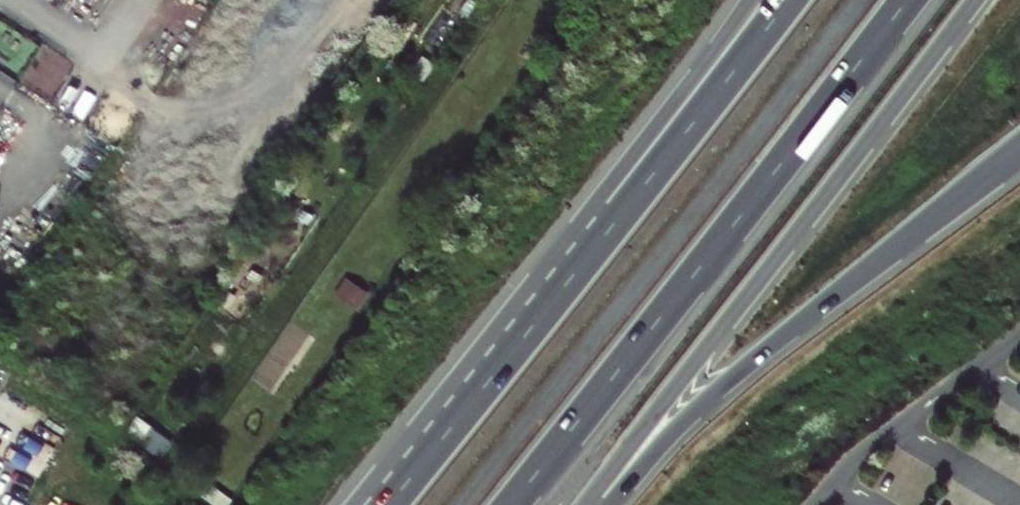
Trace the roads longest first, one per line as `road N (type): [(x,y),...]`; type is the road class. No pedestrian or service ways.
road 1 (motorway): [(510,504),(907,0)]
road 2 (motorway): [(587,504),(974,0)]
road 3 (motorway): [(606,504),(720,385),(1019,151)]
road 4 (motorway): [(782,0),(508,356)]
road 5 (motorway): [(752,0),(604,195),(508,356)]
road 6 (motorway): [(508,356),(388,504)]

